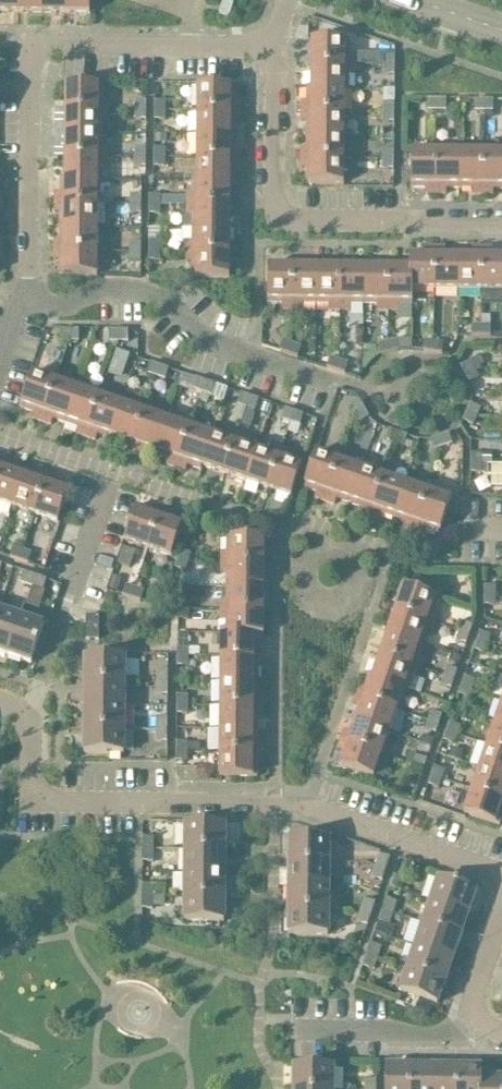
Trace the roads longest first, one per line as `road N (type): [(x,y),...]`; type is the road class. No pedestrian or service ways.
road 1 (residential): [(501,874),(273,805),(28,805),(27,717)]
road 2 (residential): [(27,299),(31,66),(38,46),(272,46)]
road 3 (residential): [(501,223),(295,220),(281,213),(271,196),(272,46)]
road 4 (residential): [(334,384),(206,340),(144,291),(118,287),(57,305),(27,299)]
road 5 (residential): [(27,717),(107,480)]
road 6 (residential): [(295,1027),(449,1031),(474,1015)]

